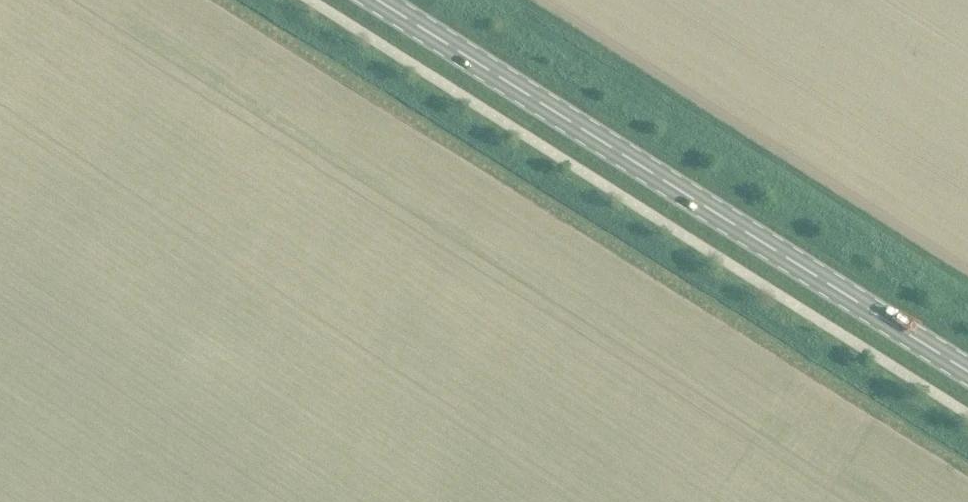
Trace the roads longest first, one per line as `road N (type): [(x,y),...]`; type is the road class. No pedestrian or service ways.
road 1 (primary): [(967,372),(376,0)]

